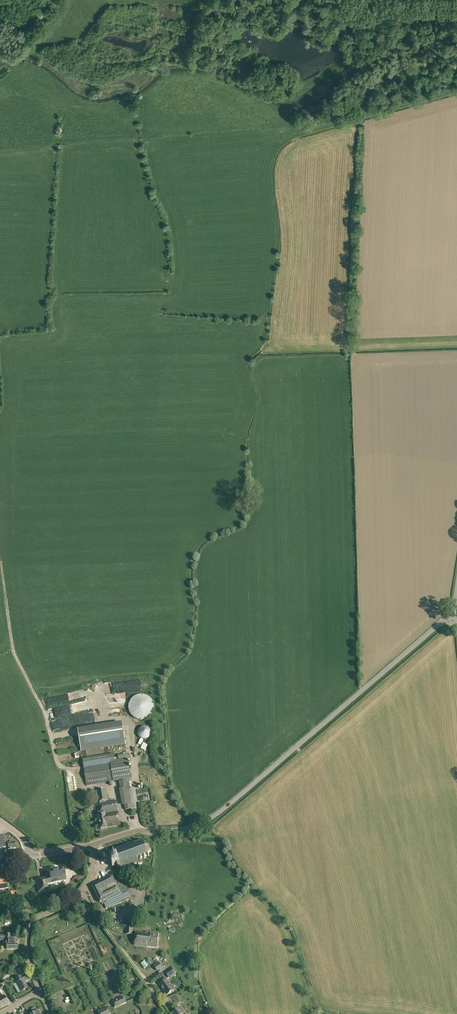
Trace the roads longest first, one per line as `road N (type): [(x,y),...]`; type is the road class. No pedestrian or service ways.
road 1 (unclassified): [(171,830),(223,809),(449,615)]
road 2 (residential): [(42,992),(29,957),(31,929),(85,889),(96,843)]
road 3 (track): [(2,572),(13,647),(35,694)]

